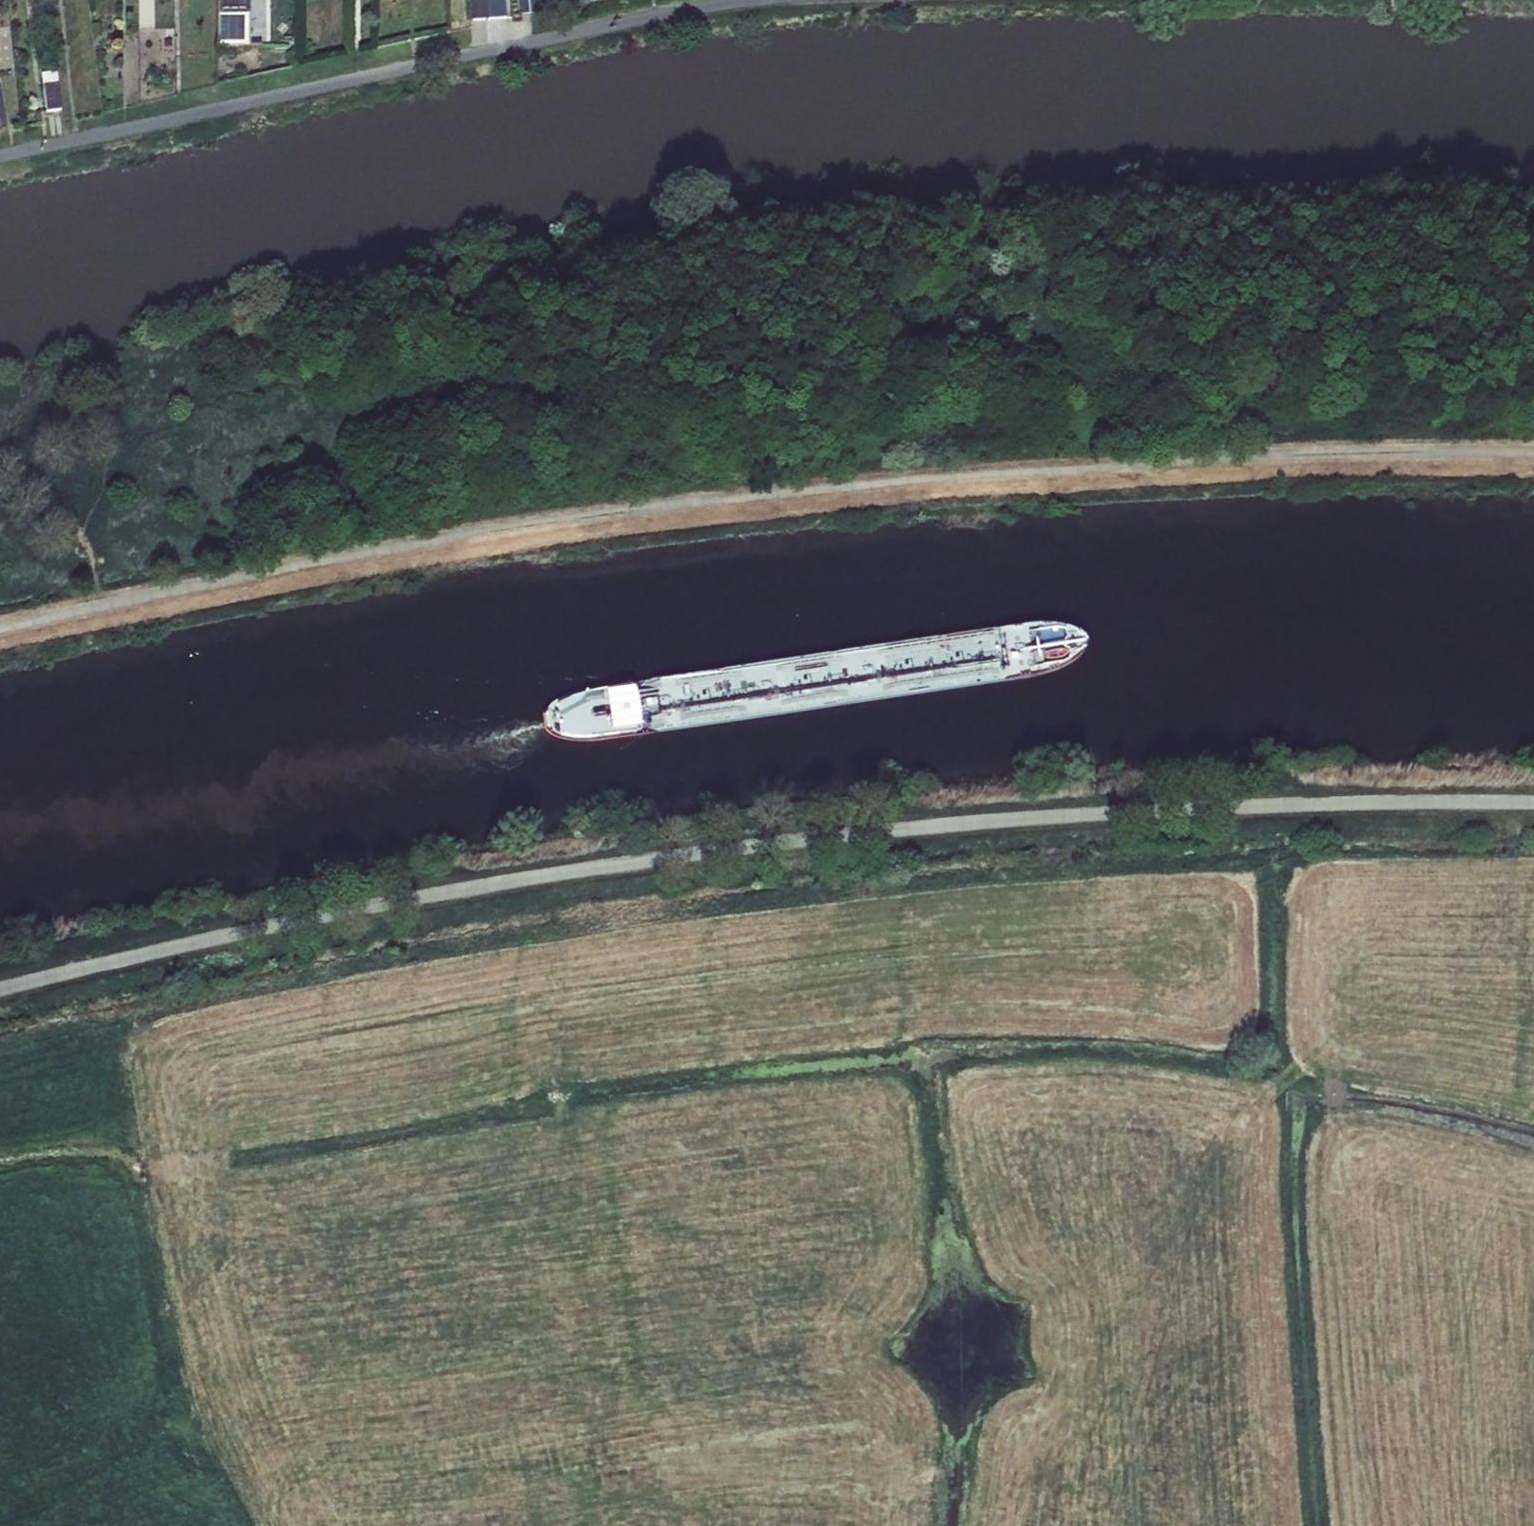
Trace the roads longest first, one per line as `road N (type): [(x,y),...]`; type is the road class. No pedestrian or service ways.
road 1 (unclassified): [(0,155),(754,0)]

